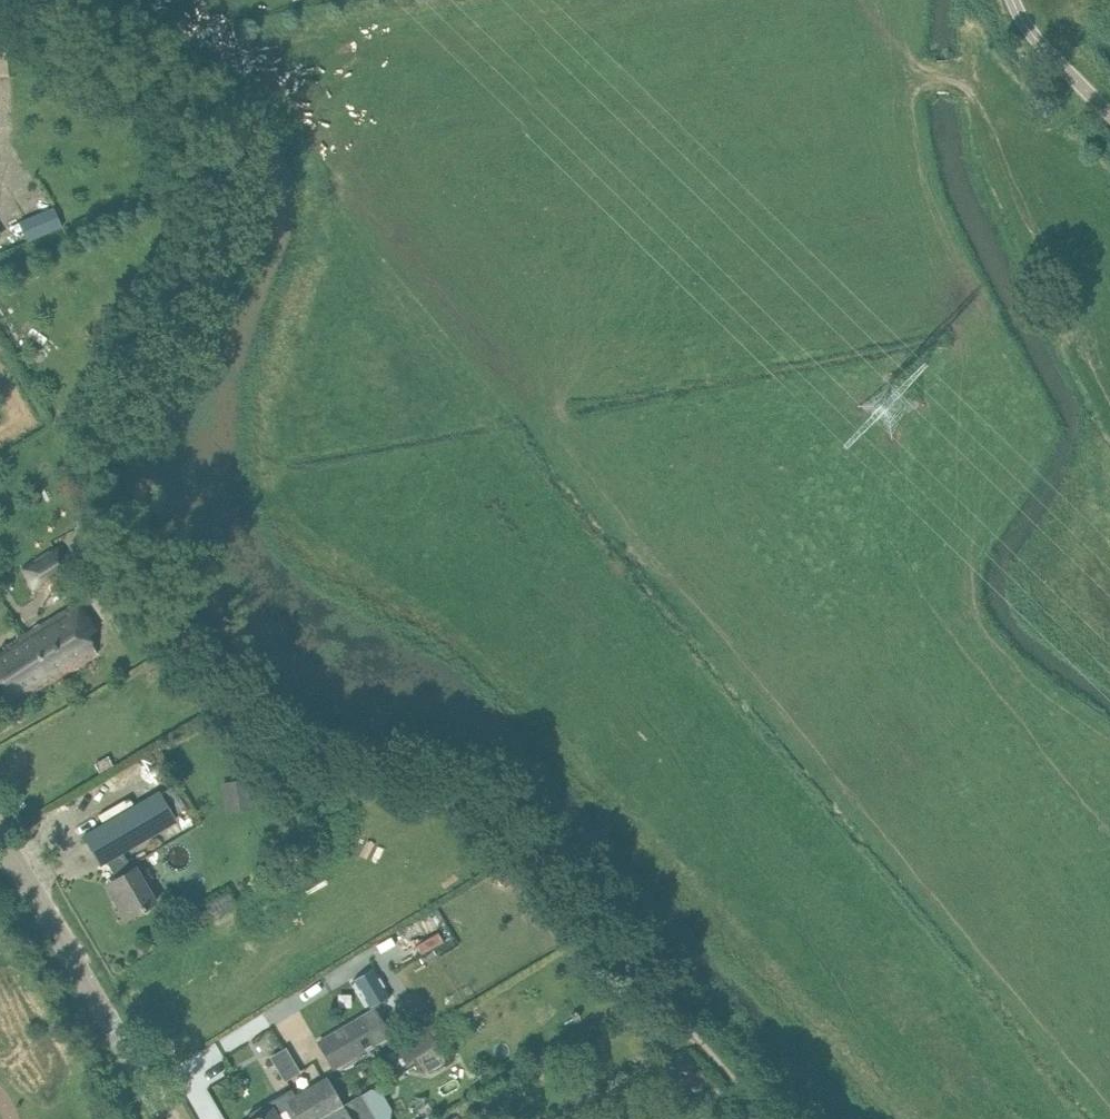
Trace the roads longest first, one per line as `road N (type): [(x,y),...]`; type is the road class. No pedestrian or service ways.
road 1 (unclassified): [(167,1118),(0,835)]
road 2 (unclassified): [(1019,0),(1058,65),(1109,117)]

